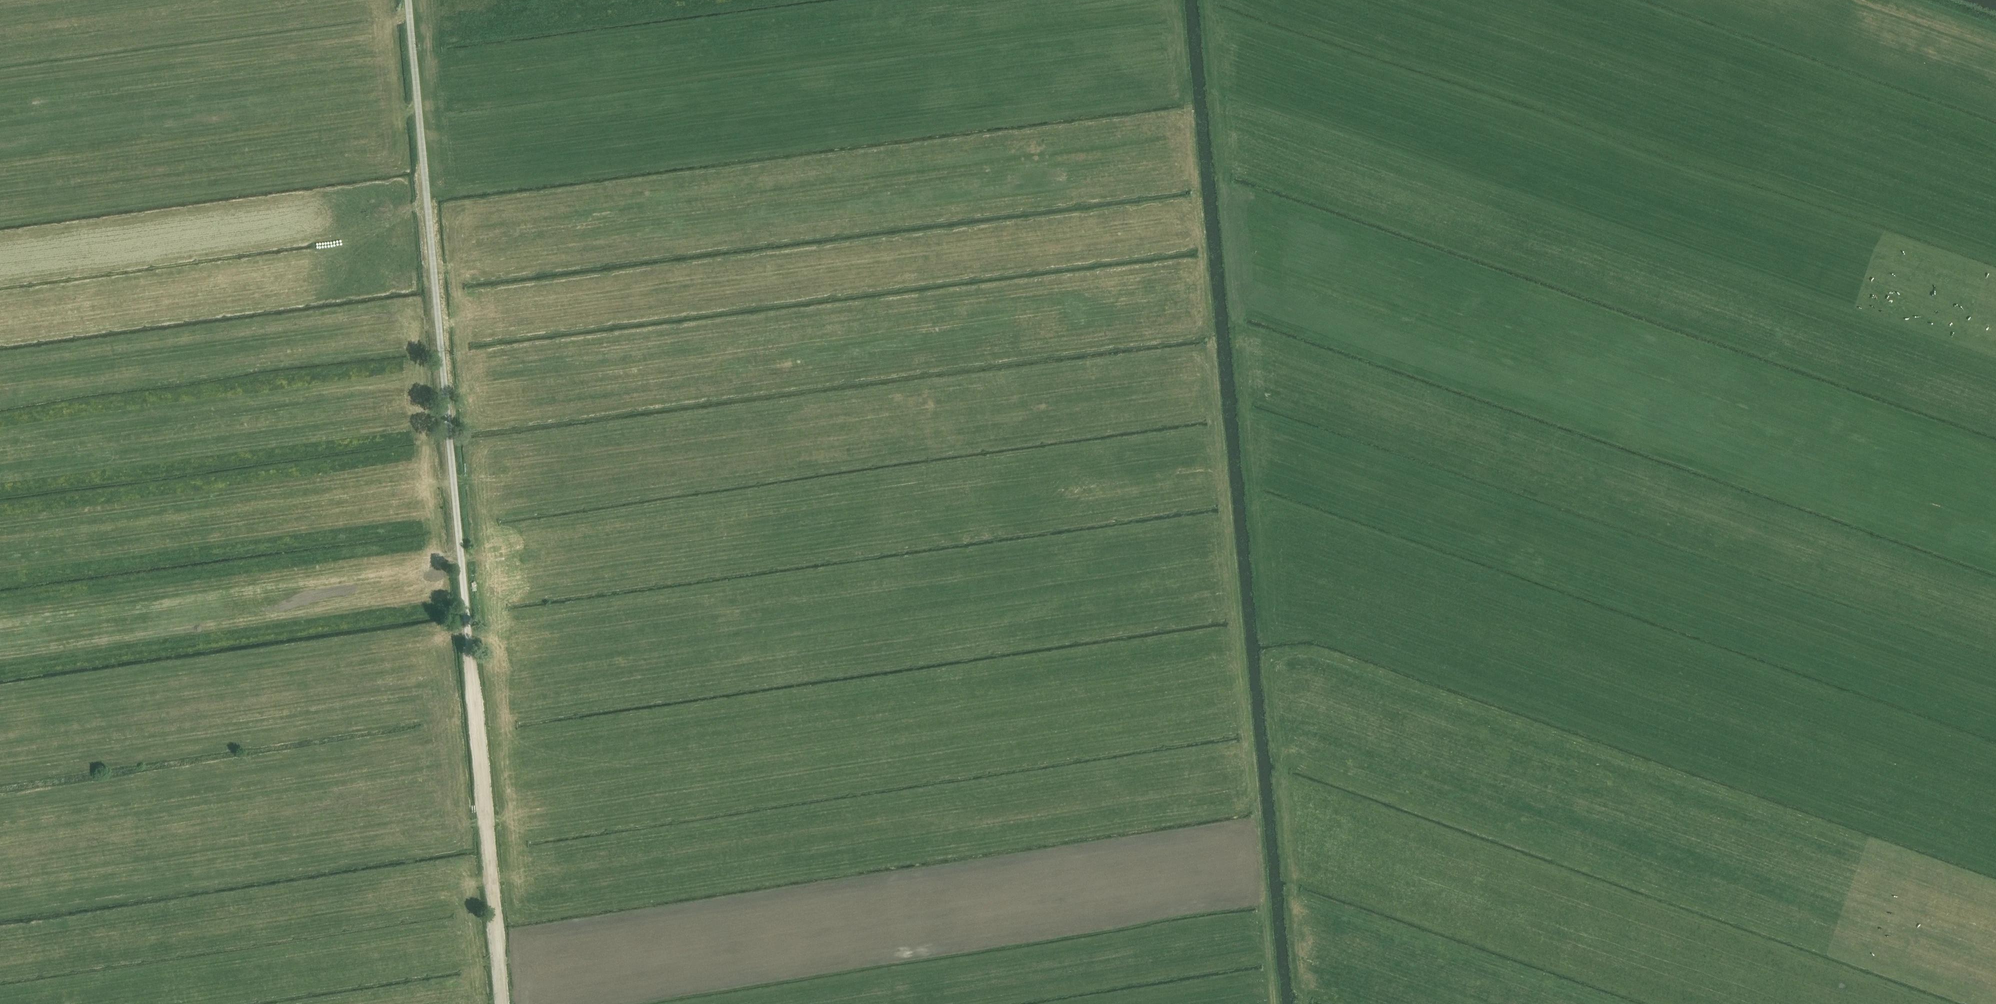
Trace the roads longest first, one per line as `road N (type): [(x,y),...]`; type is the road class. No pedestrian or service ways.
road 1 (unclassified): [(408,0),(469,645)]
road 2 (track): [(469,645),(503,1003)]

